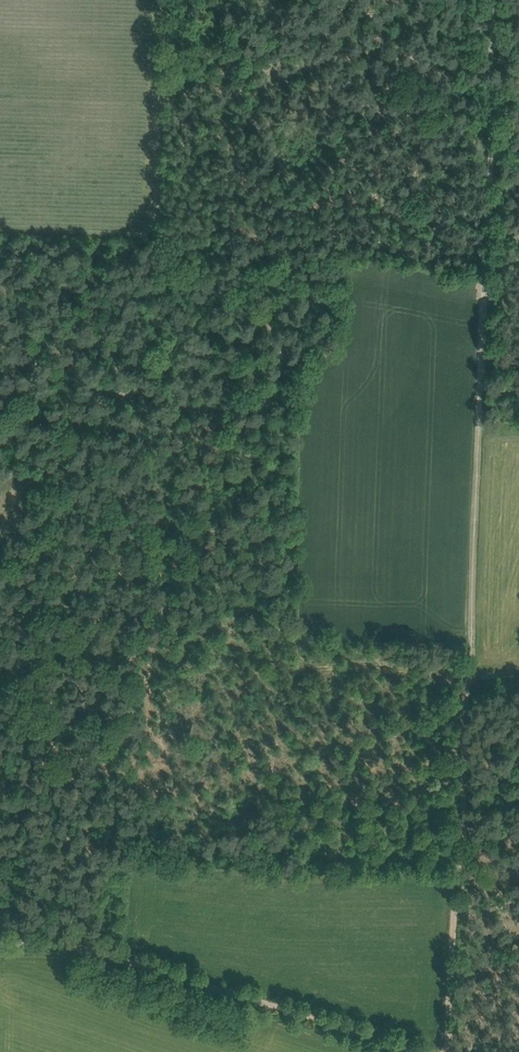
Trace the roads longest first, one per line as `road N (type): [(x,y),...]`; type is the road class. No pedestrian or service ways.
road 1 (track): [(445,1051),(495,119)]
road 2 (track): [(424,1051),(125,960),(71,947),(0,946)]

